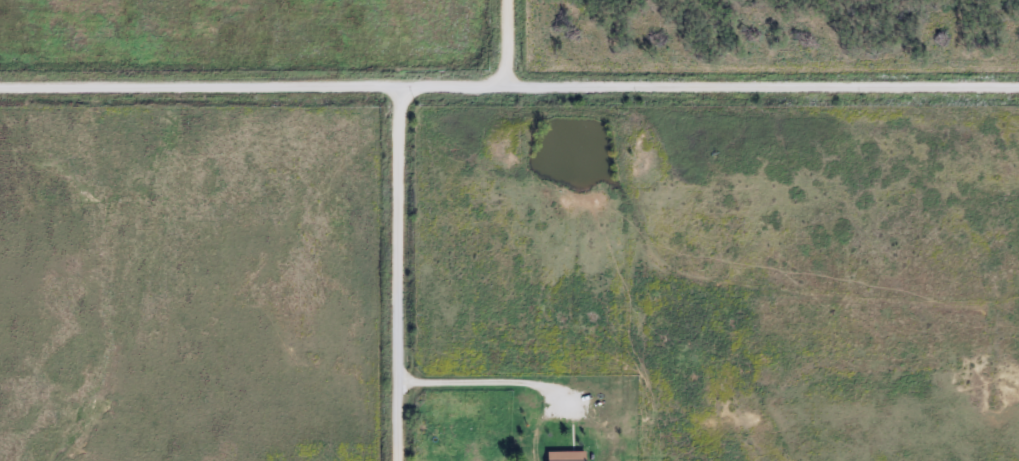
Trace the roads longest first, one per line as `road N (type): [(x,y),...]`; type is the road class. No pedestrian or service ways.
road 1 (residential): [(0,84),(1018,83)]
road 2 (residential): [(402,460),(407,84)]

